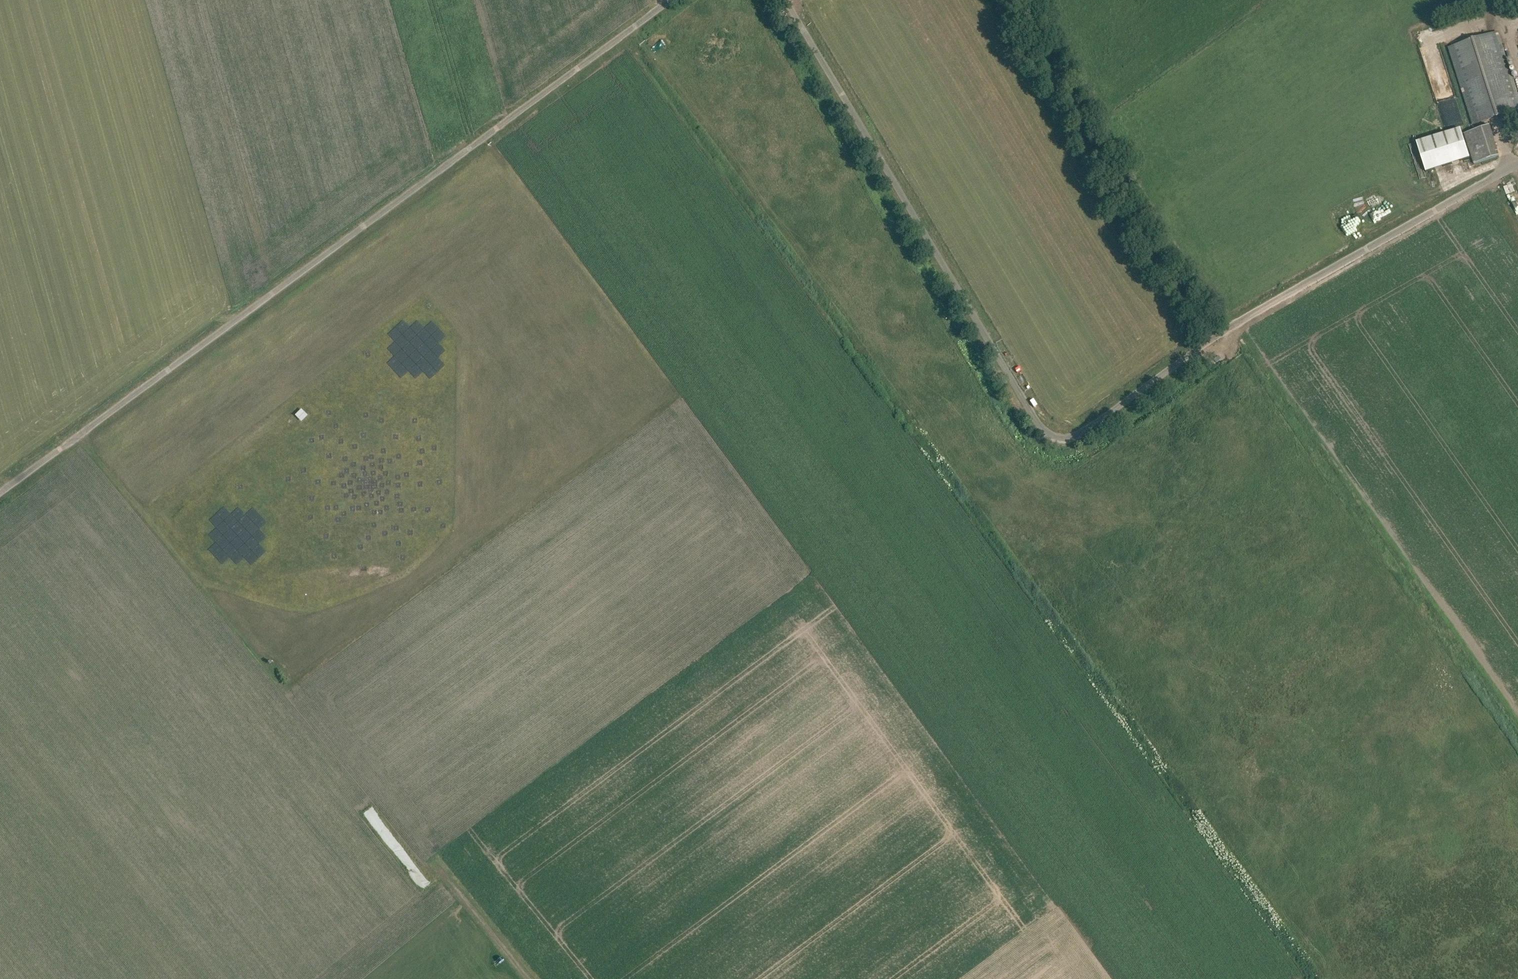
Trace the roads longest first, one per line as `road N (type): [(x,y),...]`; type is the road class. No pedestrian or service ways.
road 1 (unclassified): [(785,0),(1041,428),(1060,440),(1232,325),(1517,164)]
road 2 (unclassified): [(0,493),(666,0)]
road 3 (track): [(529,978),(429,857)]

